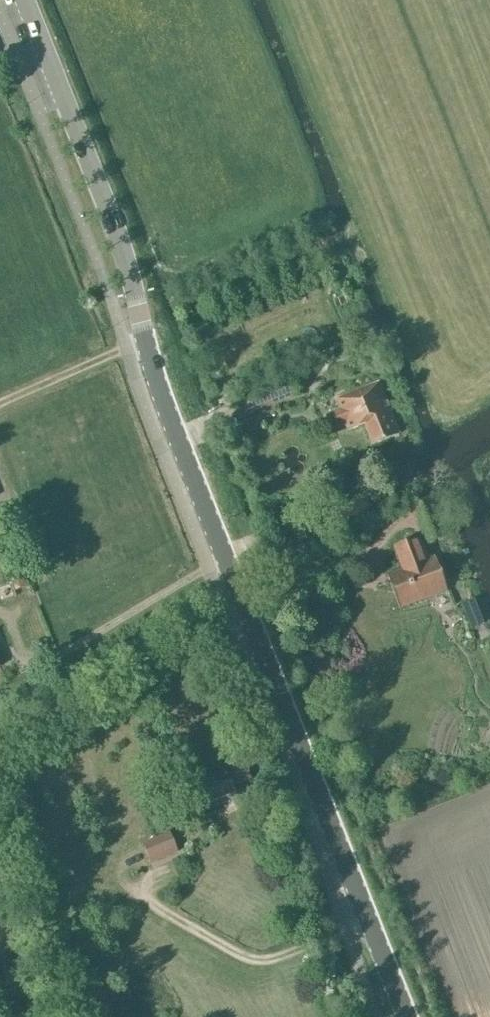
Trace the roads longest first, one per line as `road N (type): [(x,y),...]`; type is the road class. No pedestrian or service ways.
road 1 (tertiary): [(405,1016),(146,352),(122,246),(24,0)]
road 2 (track): [(368,924),(256,961),(157,911),(149,896)]
road 3 (track): [(224,559),(32,671)]
road 4 (track): [(144,342),(0,404)]

